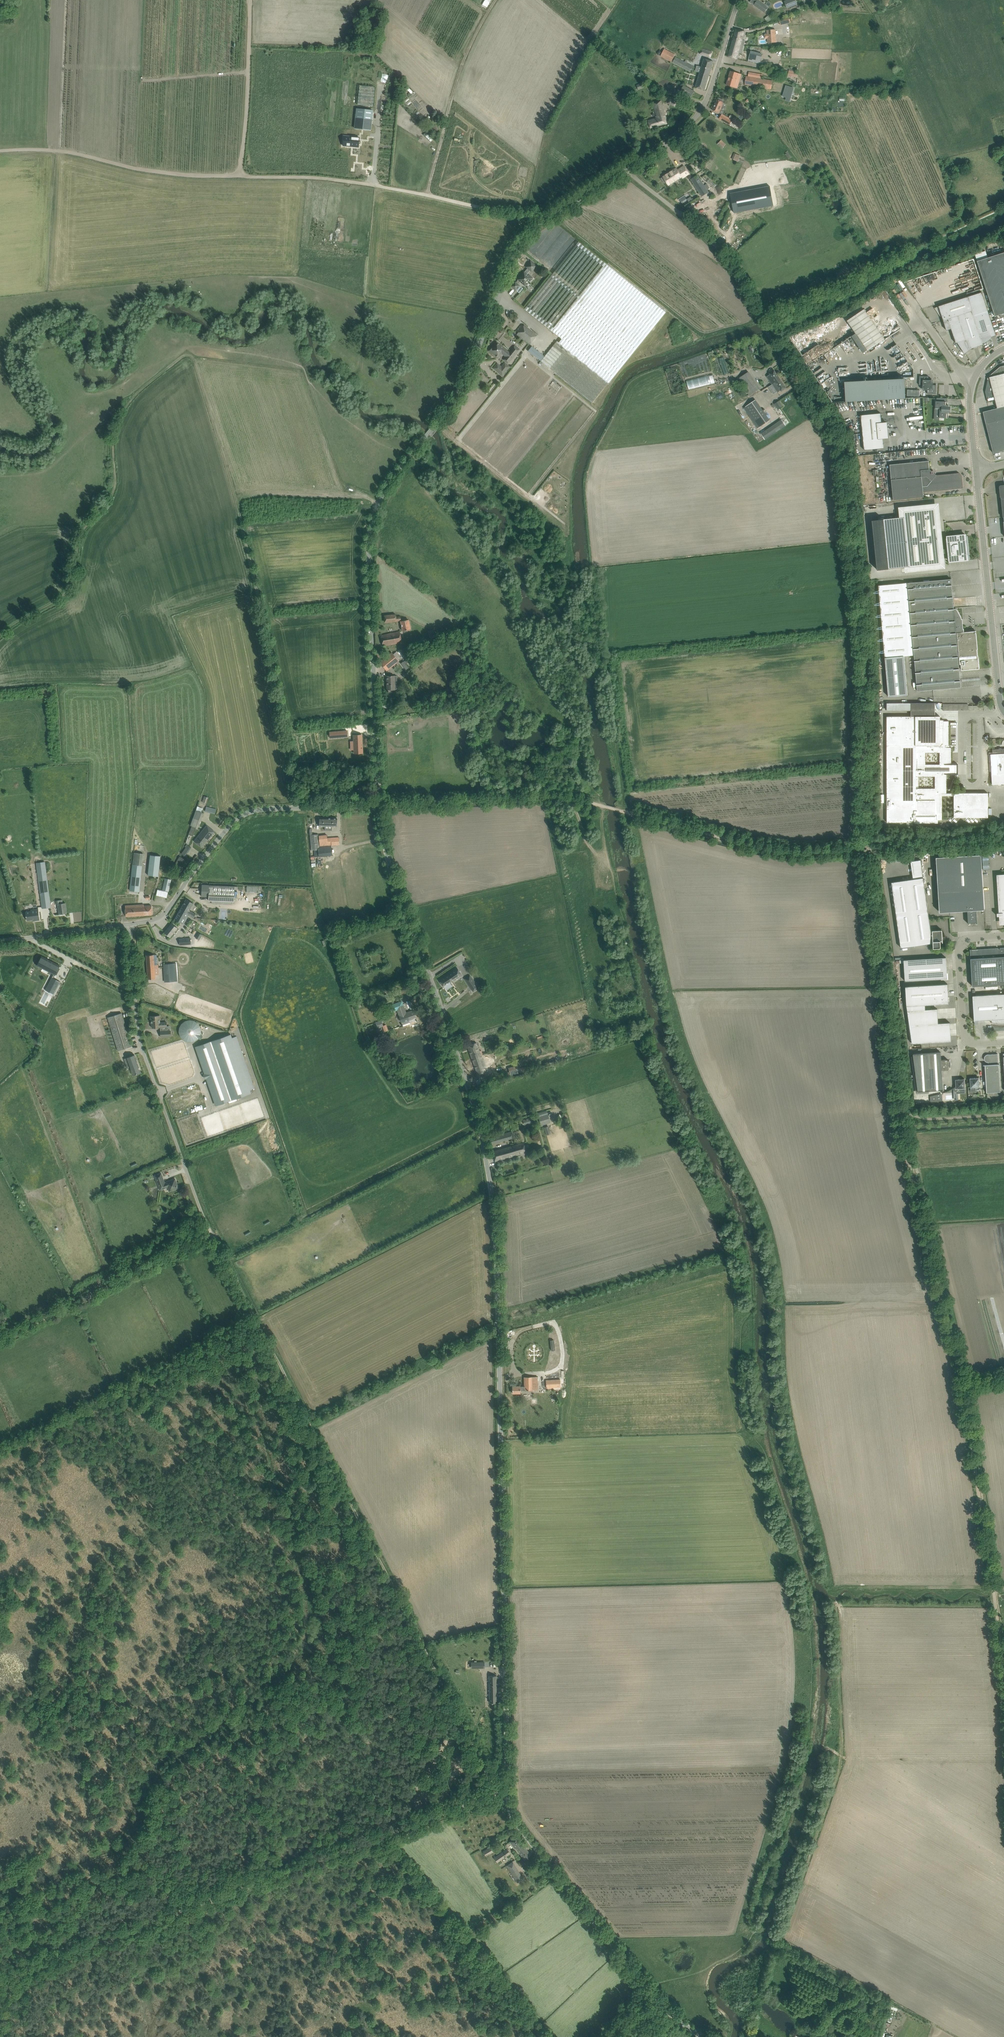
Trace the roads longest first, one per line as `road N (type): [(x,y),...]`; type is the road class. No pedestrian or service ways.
road 1 (unclassified): [(702,2036),(648,1991),(509,1807),(492,1196),(474,1105),(393,876),(379,806)]
road 2 (track): [(767,333),(840,451),(863,649),(863,841),(881,986),(902,1132),(963,1385),(995,1603)]
road 3 (track): [(464,1727),(212,1234),(0,1341)]
road 4 (unclassified): [(379,806),(369,550),(381,498),(462,387),(519,244),(627,168)]
road 5 (track): [(300,808),(243,526),(191,357)]
road 6 (track): [(380,1837),(0,1979)]
road 7 (track): [(547,219),(352,182),(240,176)]
road 8 (residential): [(129,924),(139,1036),(206,1221)]
road 9 (track): [(0,636),(65,596),(82,531),(112,496),(116,429),(135,396)]
road 10 (track): [(863,849),(772,850),(622,811)]
road 11 (unclassified): [(976,470),(1003,711)]
road 12 (track): [(240,176),(0,151)]
road 13 (track): [(599,804),(552,797),(379,806)]
road 14 (residential): [(129,924),(168,910),(239,818),(300,808)]
road 15 (unclassified): [(767,333),(720,252),(627,168)]
road 16 (unclassified): [(627,168),(700,112),(739,0)]
road 17 (track): [(496,0),(459,74),(426,195)]
road 18 (track): [(240,176),(250,0)]
road 19 (unclassified): [(1003,1042),(967,1038),(959,951),(968,939),(1003,936)]
road 20 (track): [(993,1591),(835,1589)]
road 21 (track): [(863,849),(1003,840)]
road 22 (unclassified): [(0,941),(129,924)]
road 23 (unclassified): [(973,380),(900,284)]

